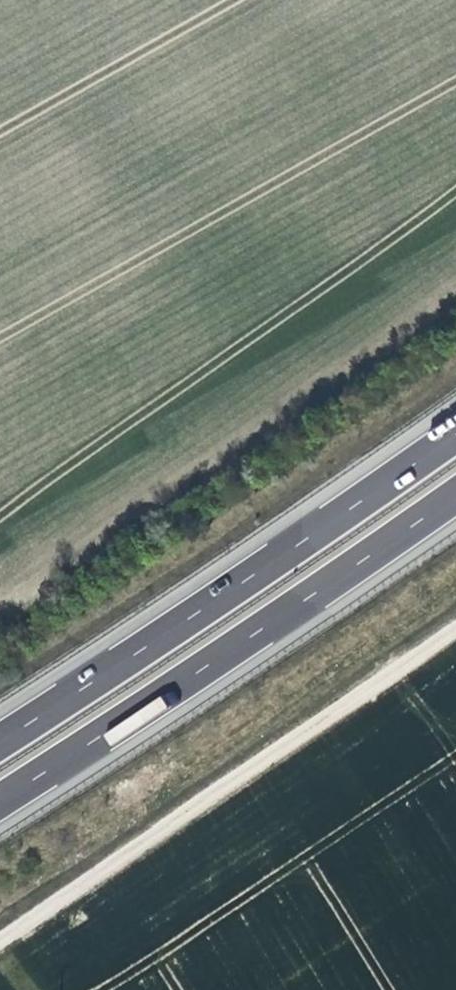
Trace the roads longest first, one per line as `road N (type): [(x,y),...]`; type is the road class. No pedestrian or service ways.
road 1 (track): [(0,943),(455,626)]
road 2 (motorway): [(455,434),(0,745)]
road 3 (motorway): [(0,804),(455,498)]

